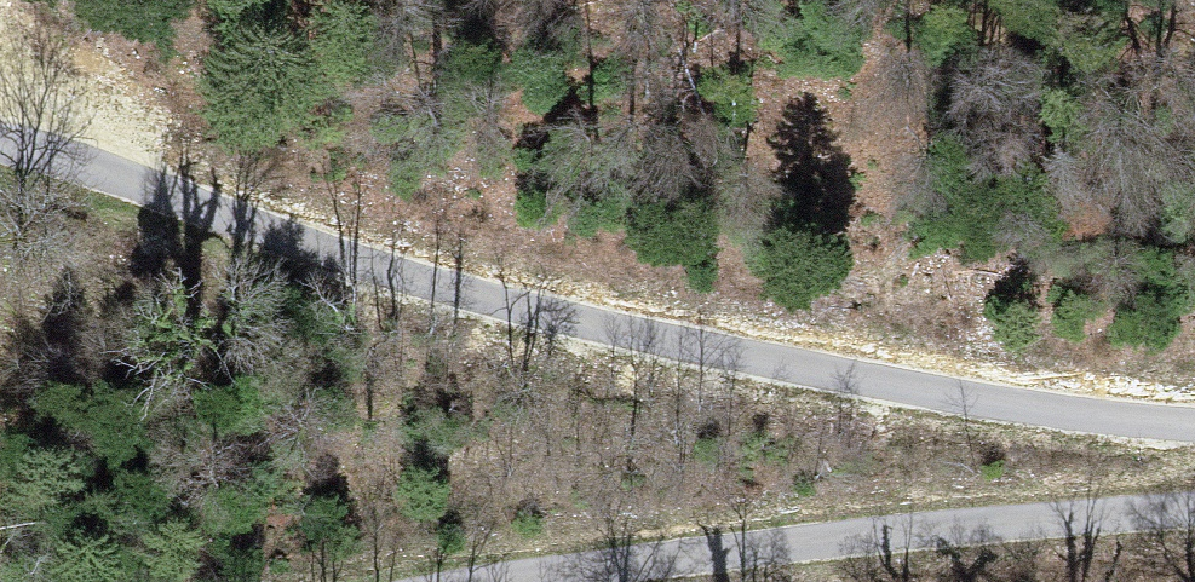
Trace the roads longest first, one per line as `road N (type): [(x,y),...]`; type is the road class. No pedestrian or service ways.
road 1 (unclassified): [(1194,423),(896,395),(551,327),(436,296),(78,165),(0,145)]
road 2 (unclassified): [(519,581),(885,535),(1194,509)]

